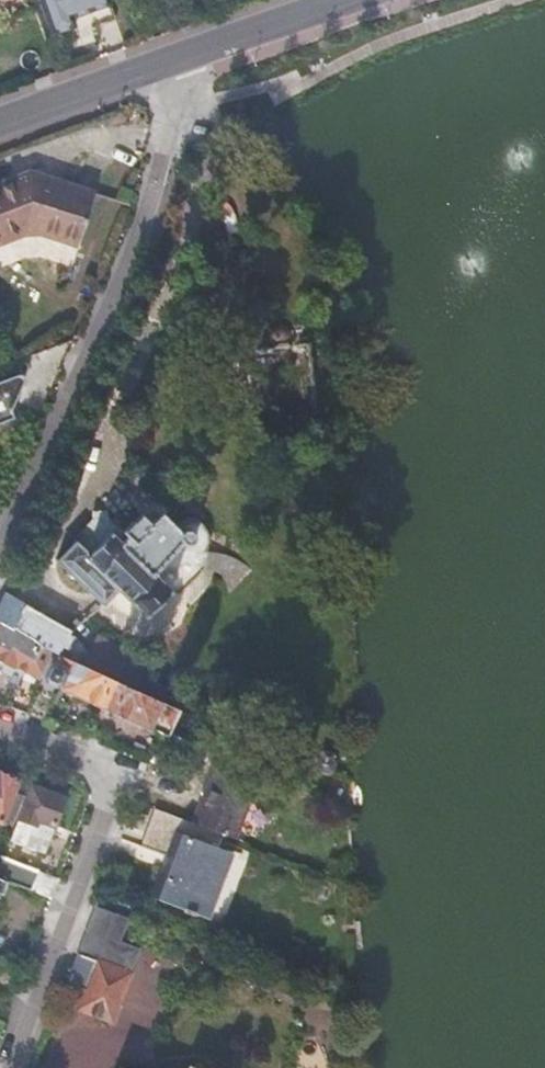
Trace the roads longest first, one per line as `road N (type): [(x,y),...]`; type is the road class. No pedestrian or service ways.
road 1 (tertiary): [(0,123),(344,0)]

